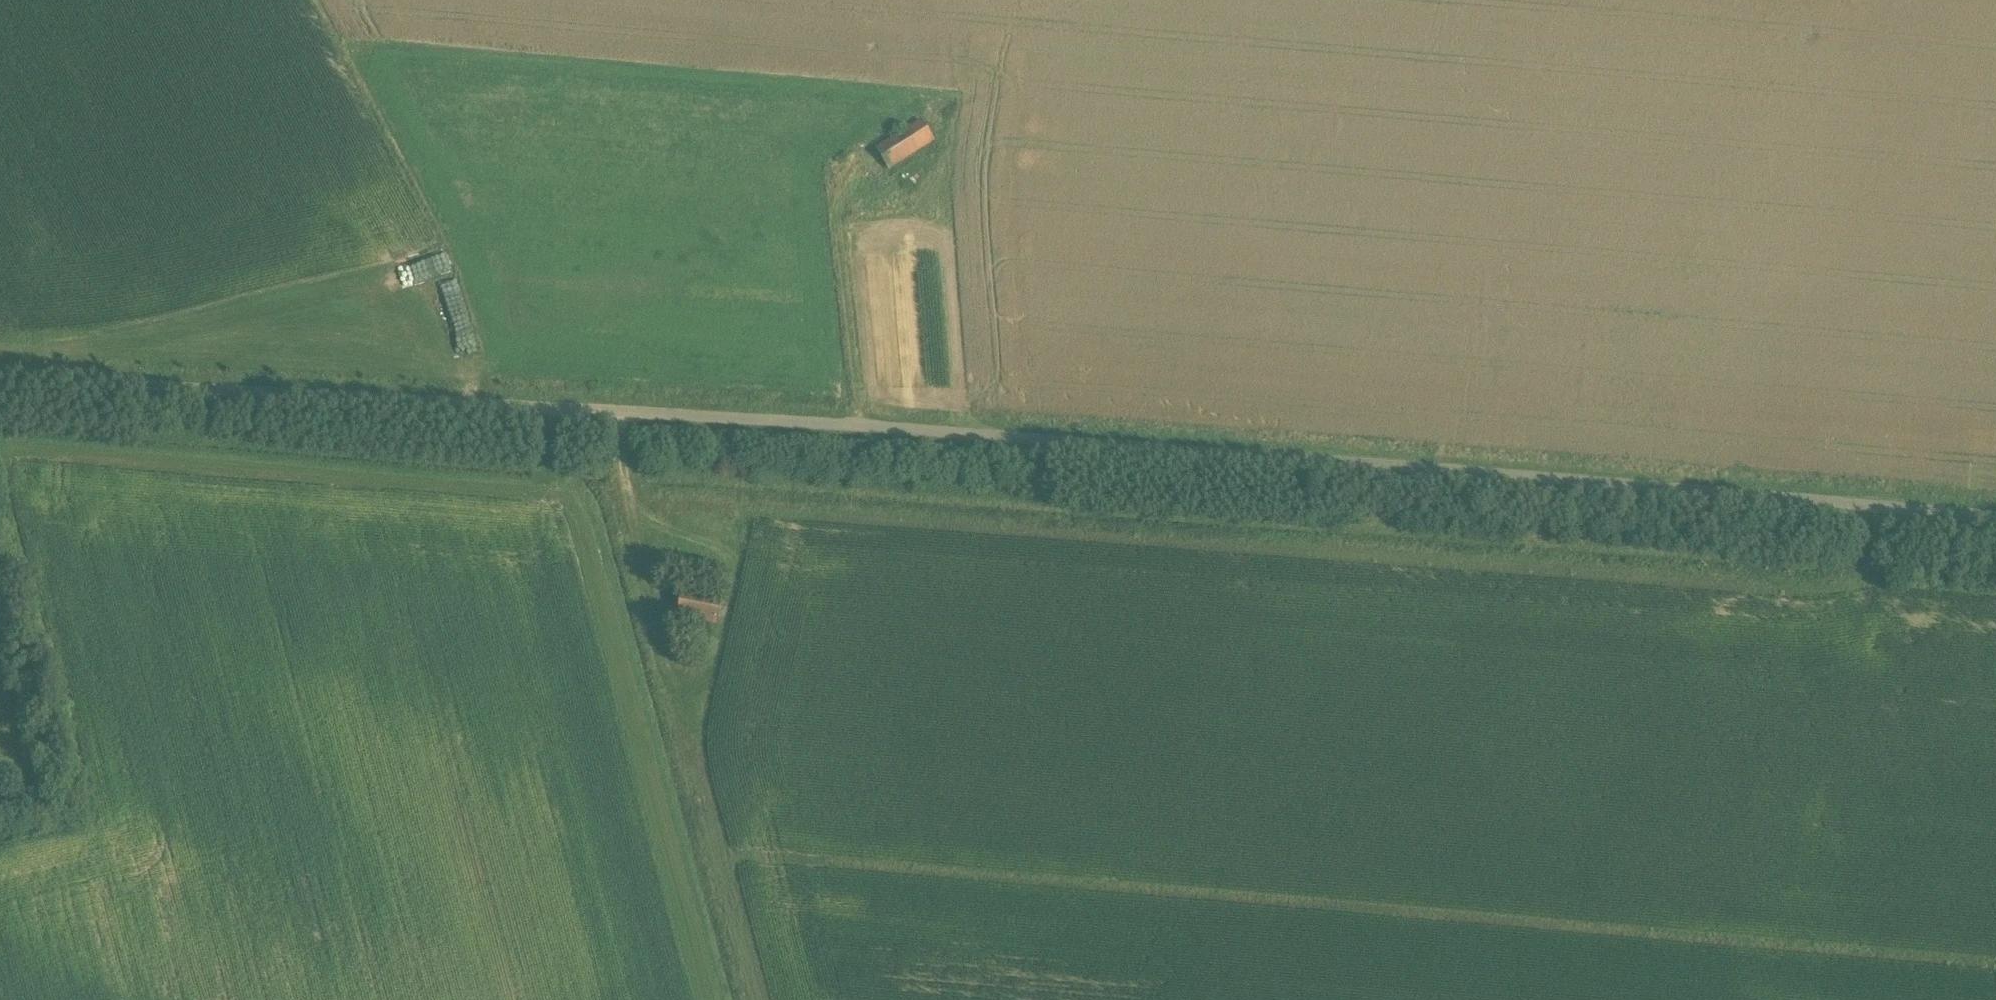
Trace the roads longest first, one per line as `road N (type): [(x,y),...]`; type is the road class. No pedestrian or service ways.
road 1 (unclassified): [(0,377),(954,434),(1995,520)]

